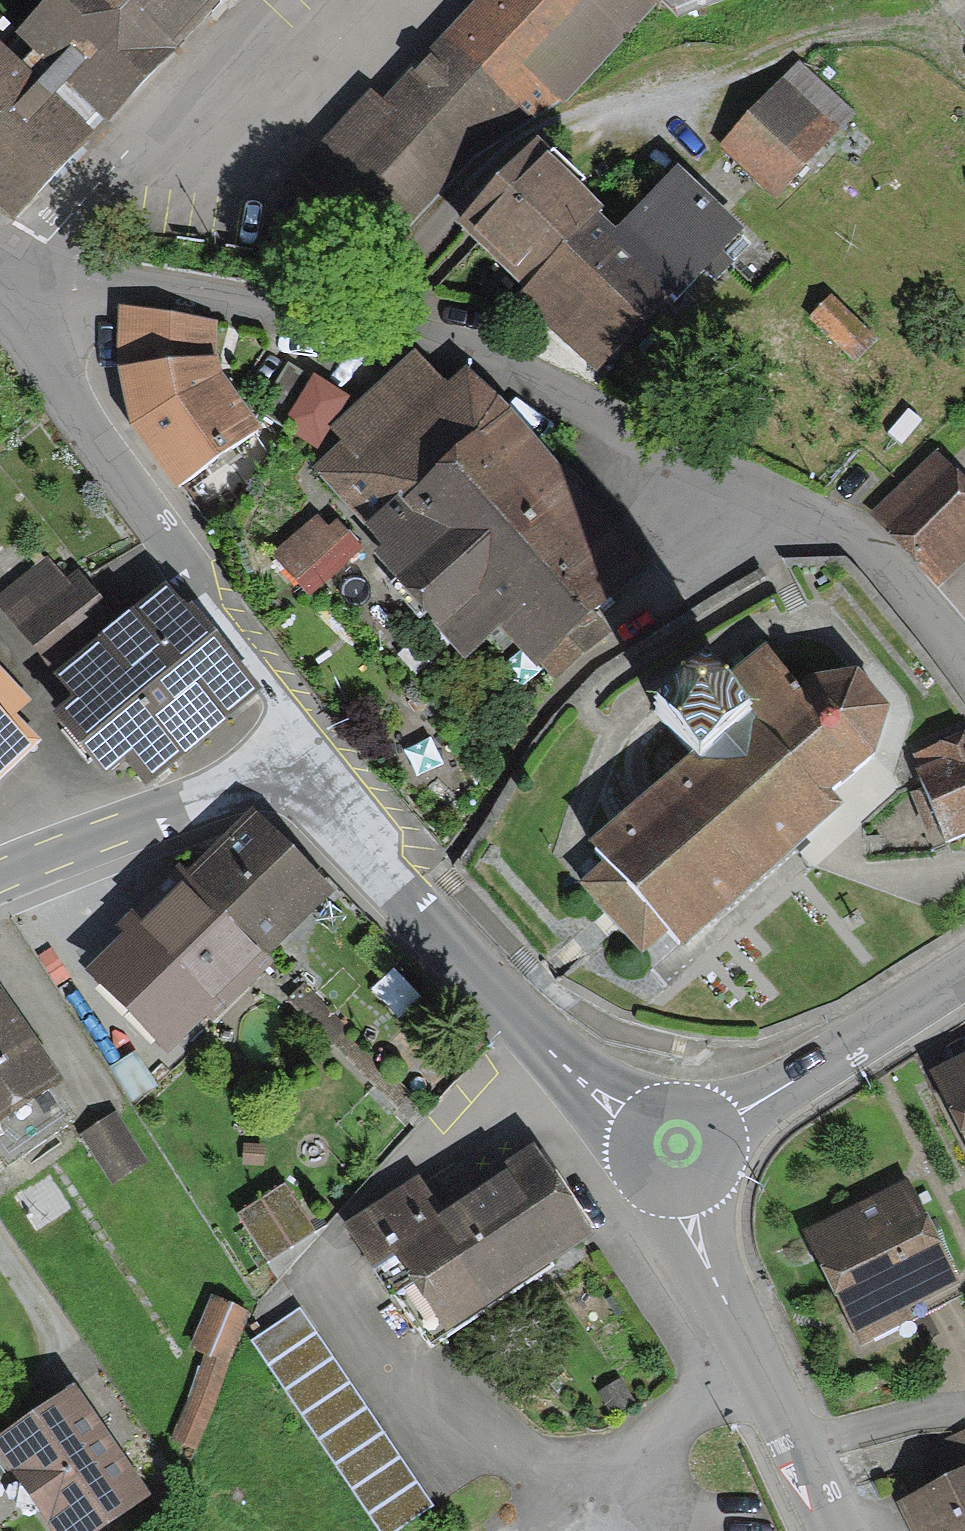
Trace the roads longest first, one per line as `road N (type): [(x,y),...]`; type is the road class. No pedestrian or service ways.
road 1 (residential): [(964,664),(858,540),(526,352),(339,309),(91,286),(9,302)]
road 2 (unclassified): [(9,302),(188,579),(307,741),(302,776)]
road 3 (tertiary): [(302,776),(563,1060),(633,1118)]
road 4 (residential): [(837,1530),(691,1192)]
road 5 (tertiary): [(302,776),(277,772),(0,874)]
road 6 (tertiary): [(720,1120),(964,966)]
road 7 (tertiary): [(633,1118),(632,1168),(657,1191),(691,1192)]

